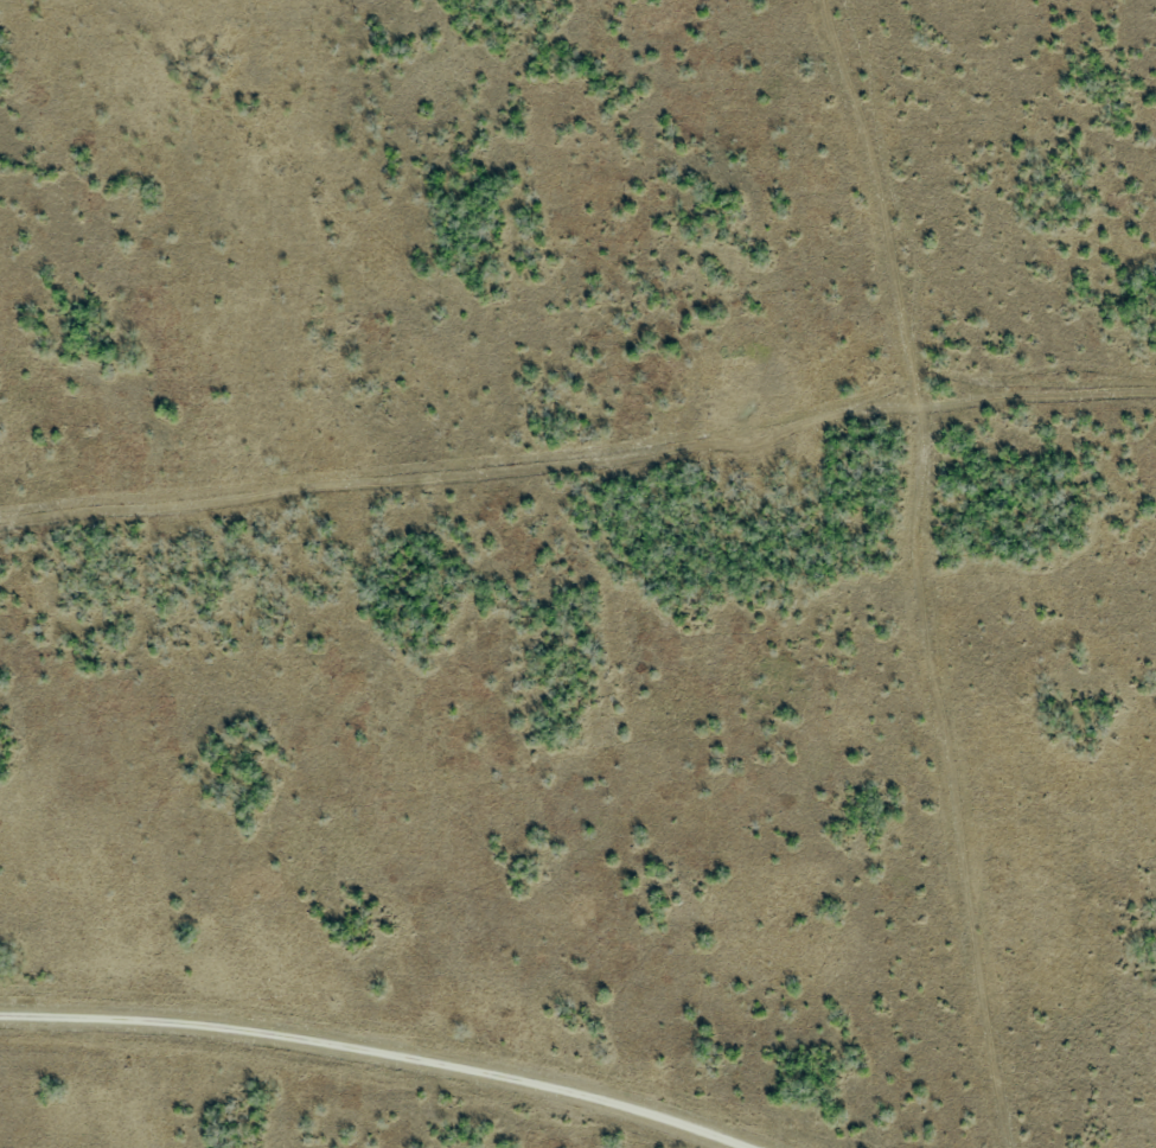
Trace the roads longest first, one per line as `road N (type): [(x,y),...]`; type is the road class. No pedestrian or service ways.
road 1 (residential): [(0,1004),(164,1002),(417,1037),(759,1147)]

